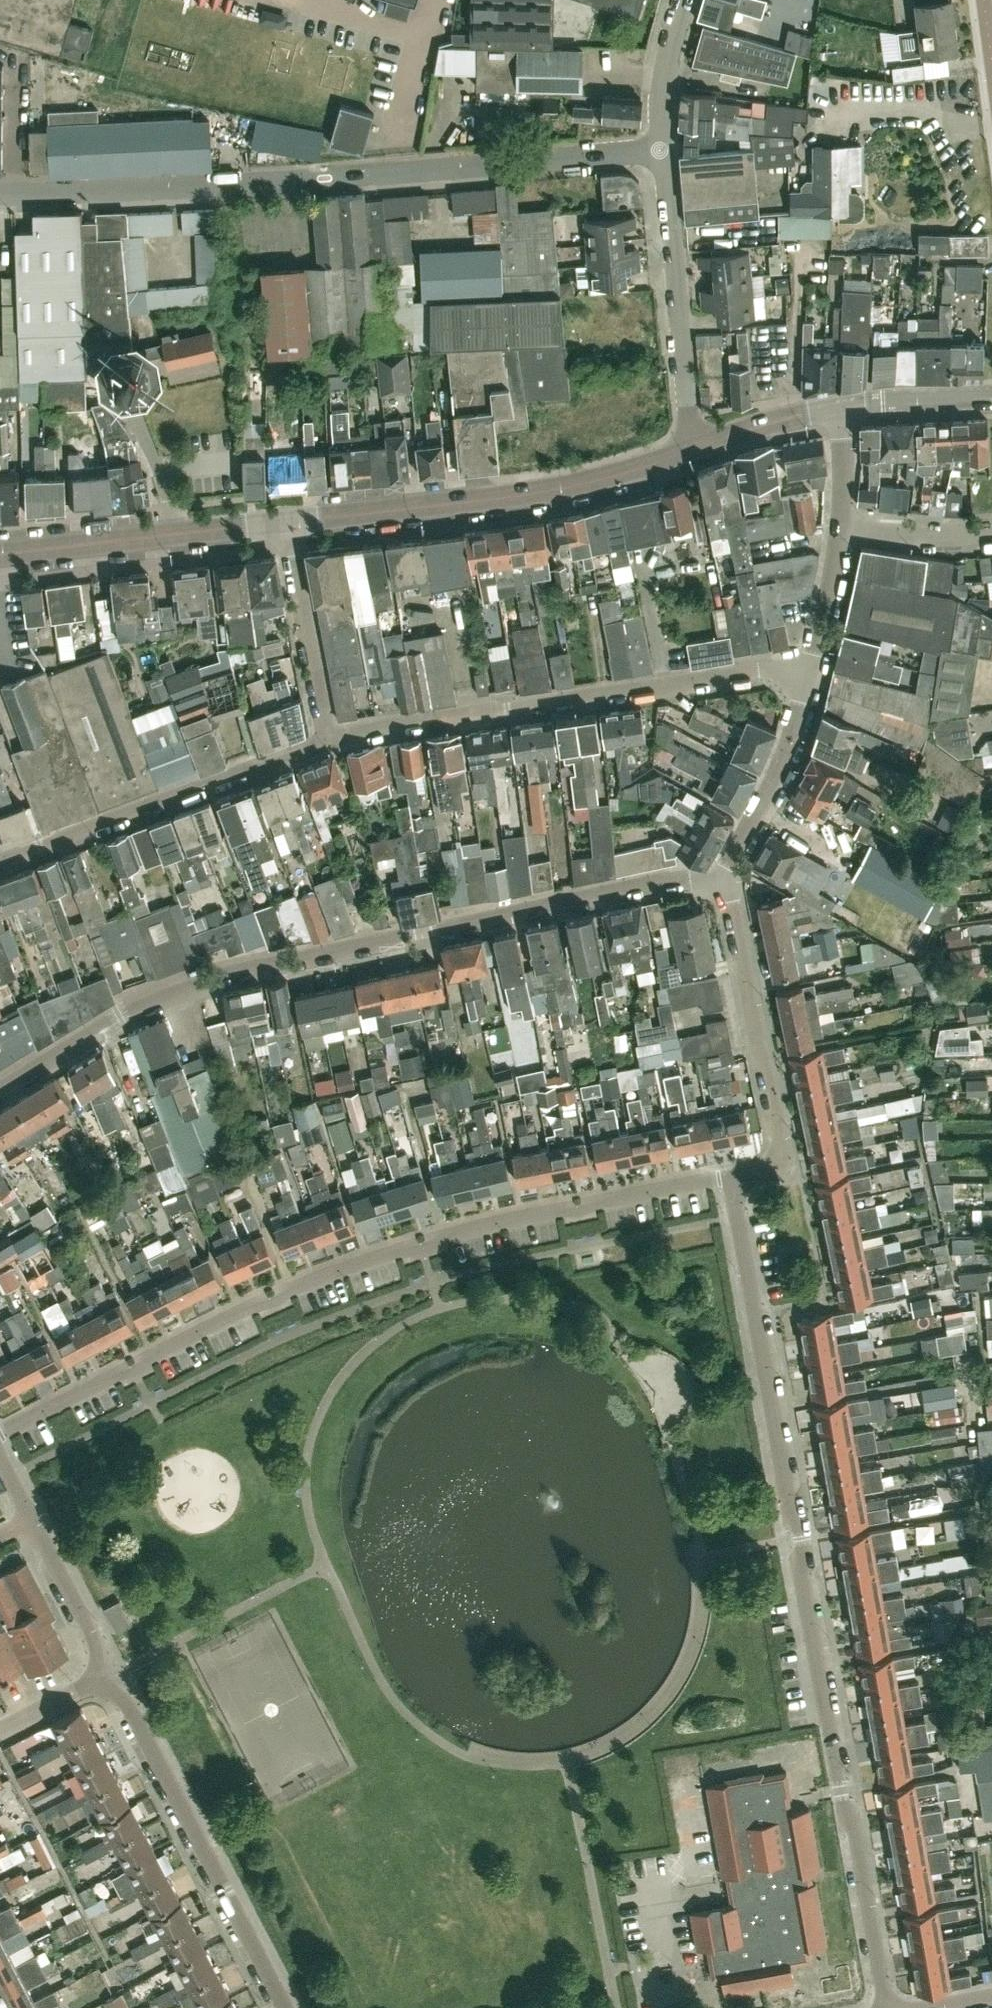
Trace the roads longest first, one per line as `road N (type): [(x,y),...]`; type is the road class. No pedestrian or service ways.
road 1 (residential): [(889,2007),(730,1177)]
road 2 (residential): [(0,1431),(213,1323),(420,1240),(730,1177)]
road 3 (residential): [(0,1089),(120,1016),(213,976),(662,881),(718,884)]
road 4 (residential): [(0,192),(660,149)]
road 5 (residential): [(327,743),(468,712),(758,669),(807,669)]
road 6 (unclassified): [(284,520),(533,495),(636,471),(697,445)]
road 7 (residential): [(280,2007),(106,1676)]
road 8 (residential): [(0,860),(327,743)]
road 9 (residential): [(730,1177),(768,1170),(781,1145),(731,899),(718,884)]
road 10 (residential): [(697,445),(660,149)]
road 11 (unclassified): [(0,552),(284,520)]
road 12 (residential): [(106,1676),(0,1458)]
road 13 (residential): [(718,884),(790,741),(807,669)]
road 14 (residential): [(327,743),(284,520)]
road 15 (residential): [(991,535),(838,525)]
road 16 (residential): [(660,149),(662,61),(682,0)]
road 17 (unclassified): [(697,445),(839,405)]
road 18 (residential): [(807,669),(838,525)]
road 19 (unclassified): [(839,405),(979,398)]

